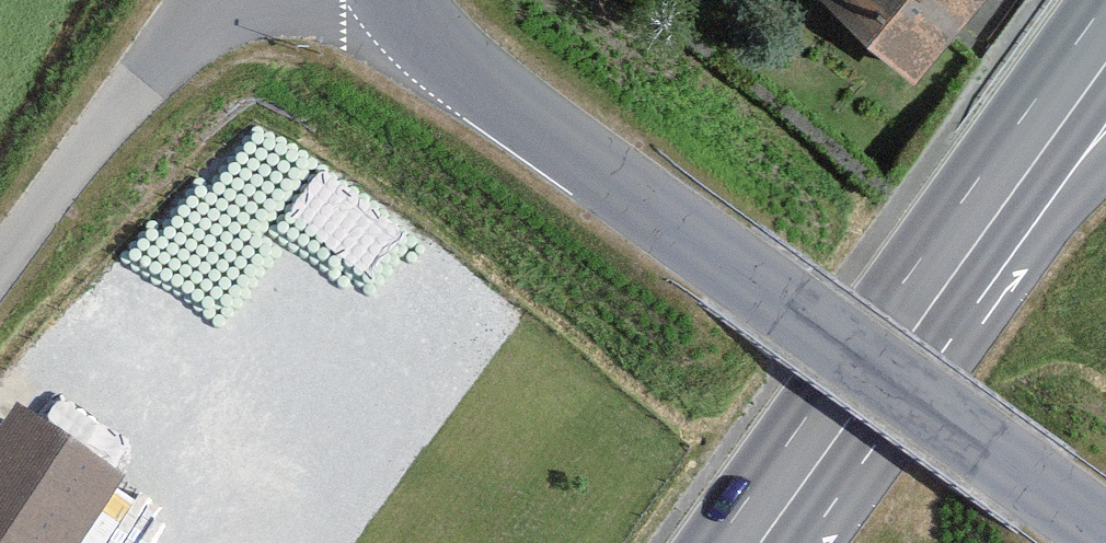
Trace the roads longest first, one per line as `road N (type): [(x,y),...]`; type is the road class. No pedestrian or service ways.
road 1 (tertiary): [(1105,535),(448,59),(400,0)]
road 2 (unclassified): [(0,269),(90,146),(224,0)]
road 3 (primary): [(929,277),(738,542)]
road 4 (primary): [(1105,32),(929,277)]
road 5 (tertiary): [(929,277),(1105,156)]

